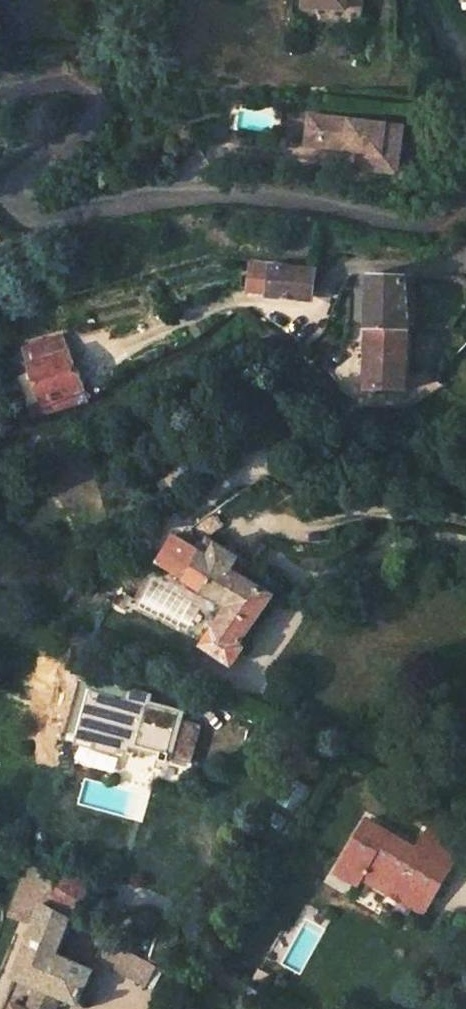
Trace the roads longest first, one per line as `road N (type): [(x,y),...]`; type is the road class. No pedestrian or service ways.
road 1 (residential): [(0,83),(35,74),(79,80),(96,109),(83,139),(17,167),(7,194),(16,217),(41,227),(150,191),(263,193),(408,225),(449,217),(465,199)]

